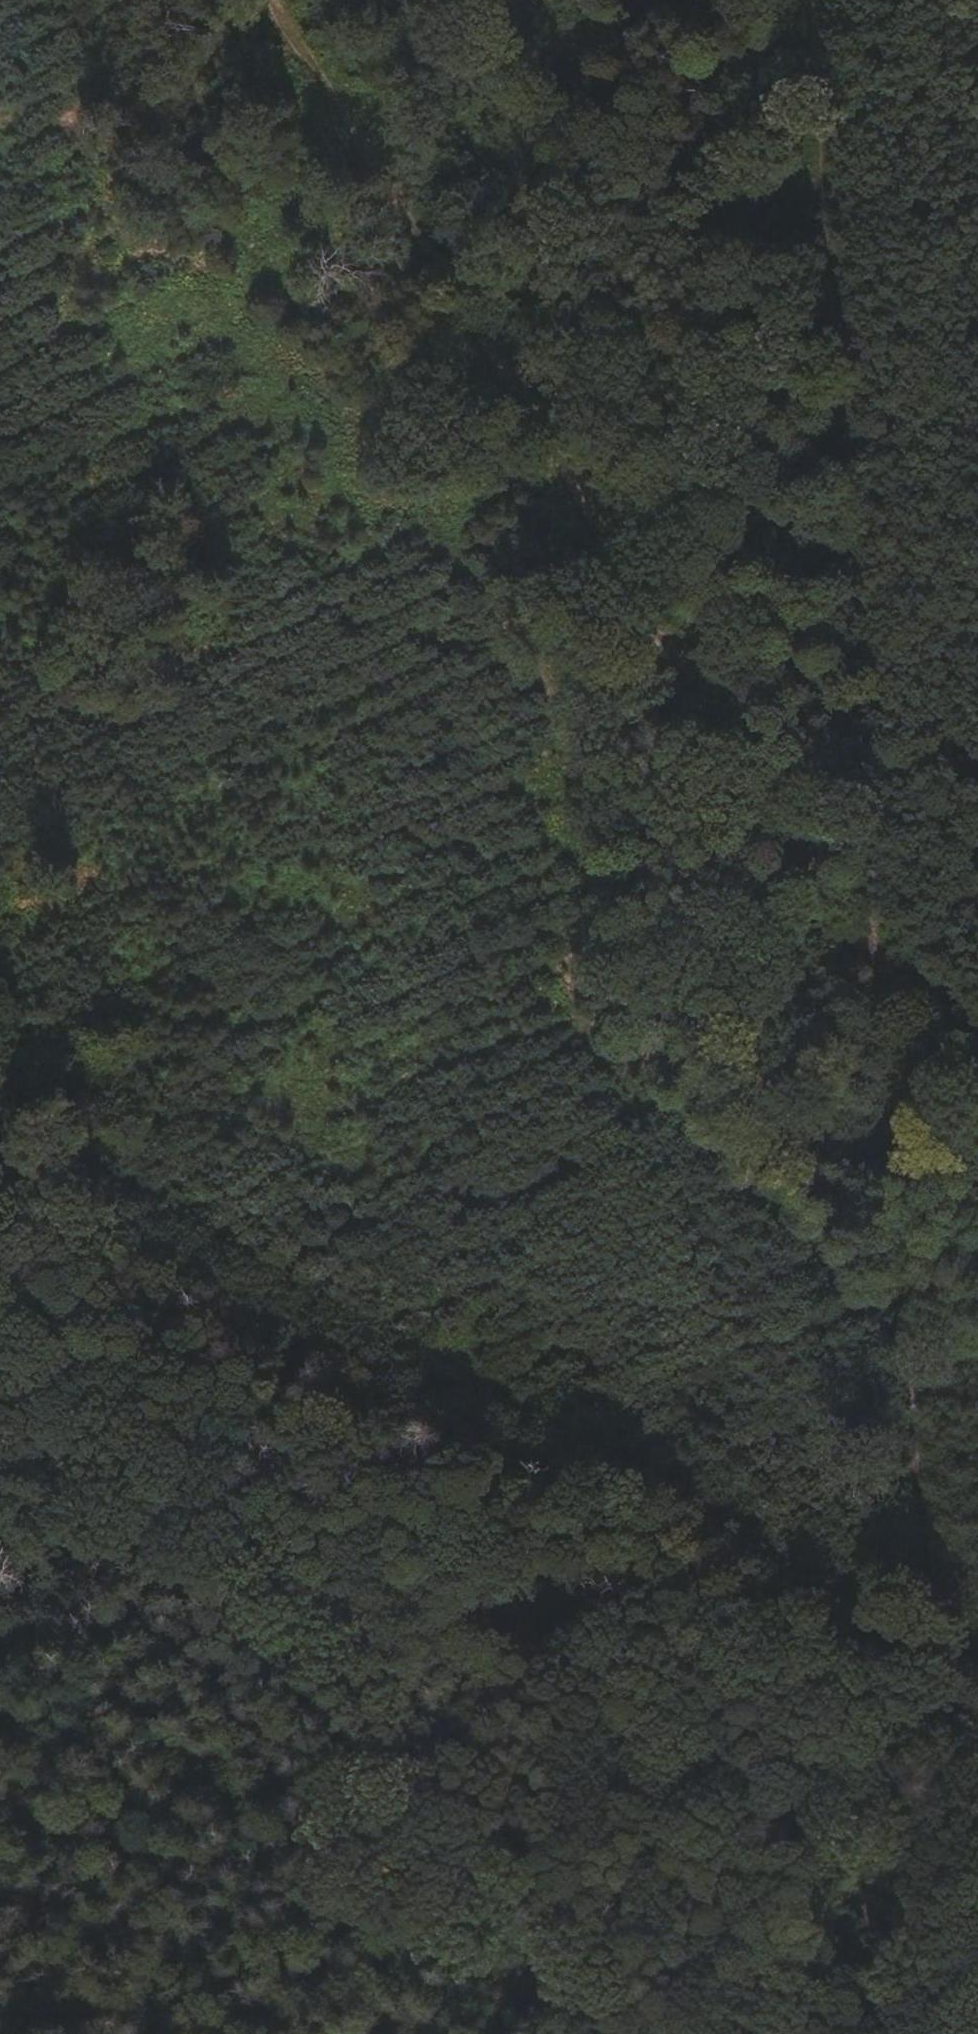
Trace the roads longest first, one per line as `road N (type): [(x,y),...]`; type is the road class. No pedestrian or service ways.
road 1 (track): [(805,0),(869,980)]
road 2 (track): [(943,1729),(869,980)]
road 3 (track): [(977,1902),(943,1729)]

